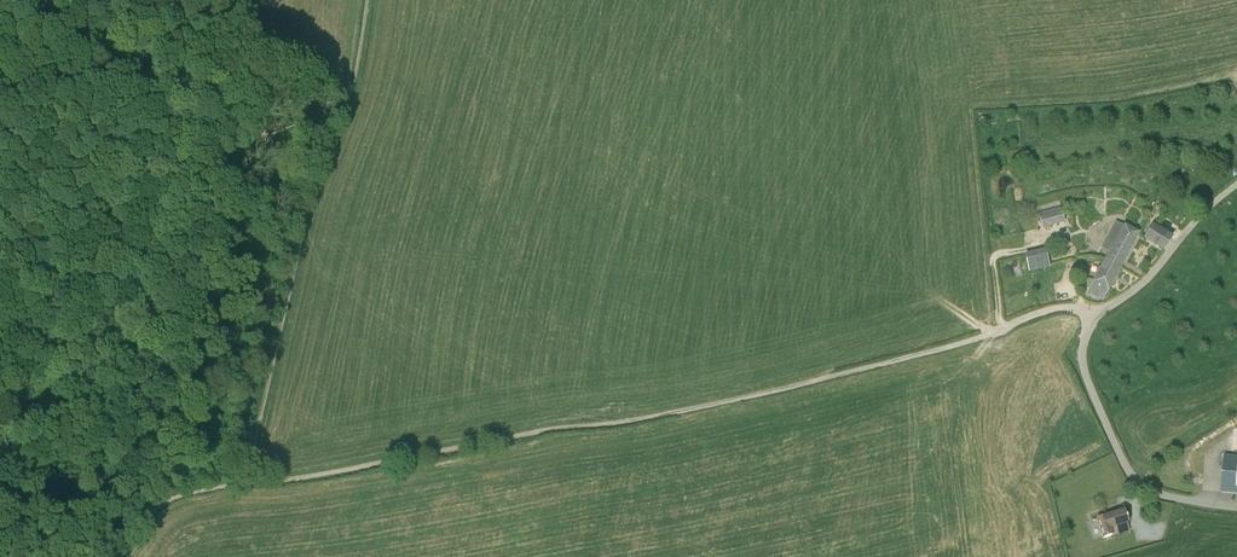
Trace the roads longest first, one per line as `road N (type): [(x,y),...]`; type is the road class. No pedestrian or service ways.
road 1 (track): [(1102,312),(1044,311),(960,343),(638,420),(251,481)]
road 2 (track): [(367,0),(352,84),(303,226),(251,481)]
road 3 (unclassified): [(1236,506),(1167,495),(1133,476),(1083,354),(1102,312),(1151,276),(1236,184)]
road 4 (track): [(123,551),(173,498),(251,481)]

